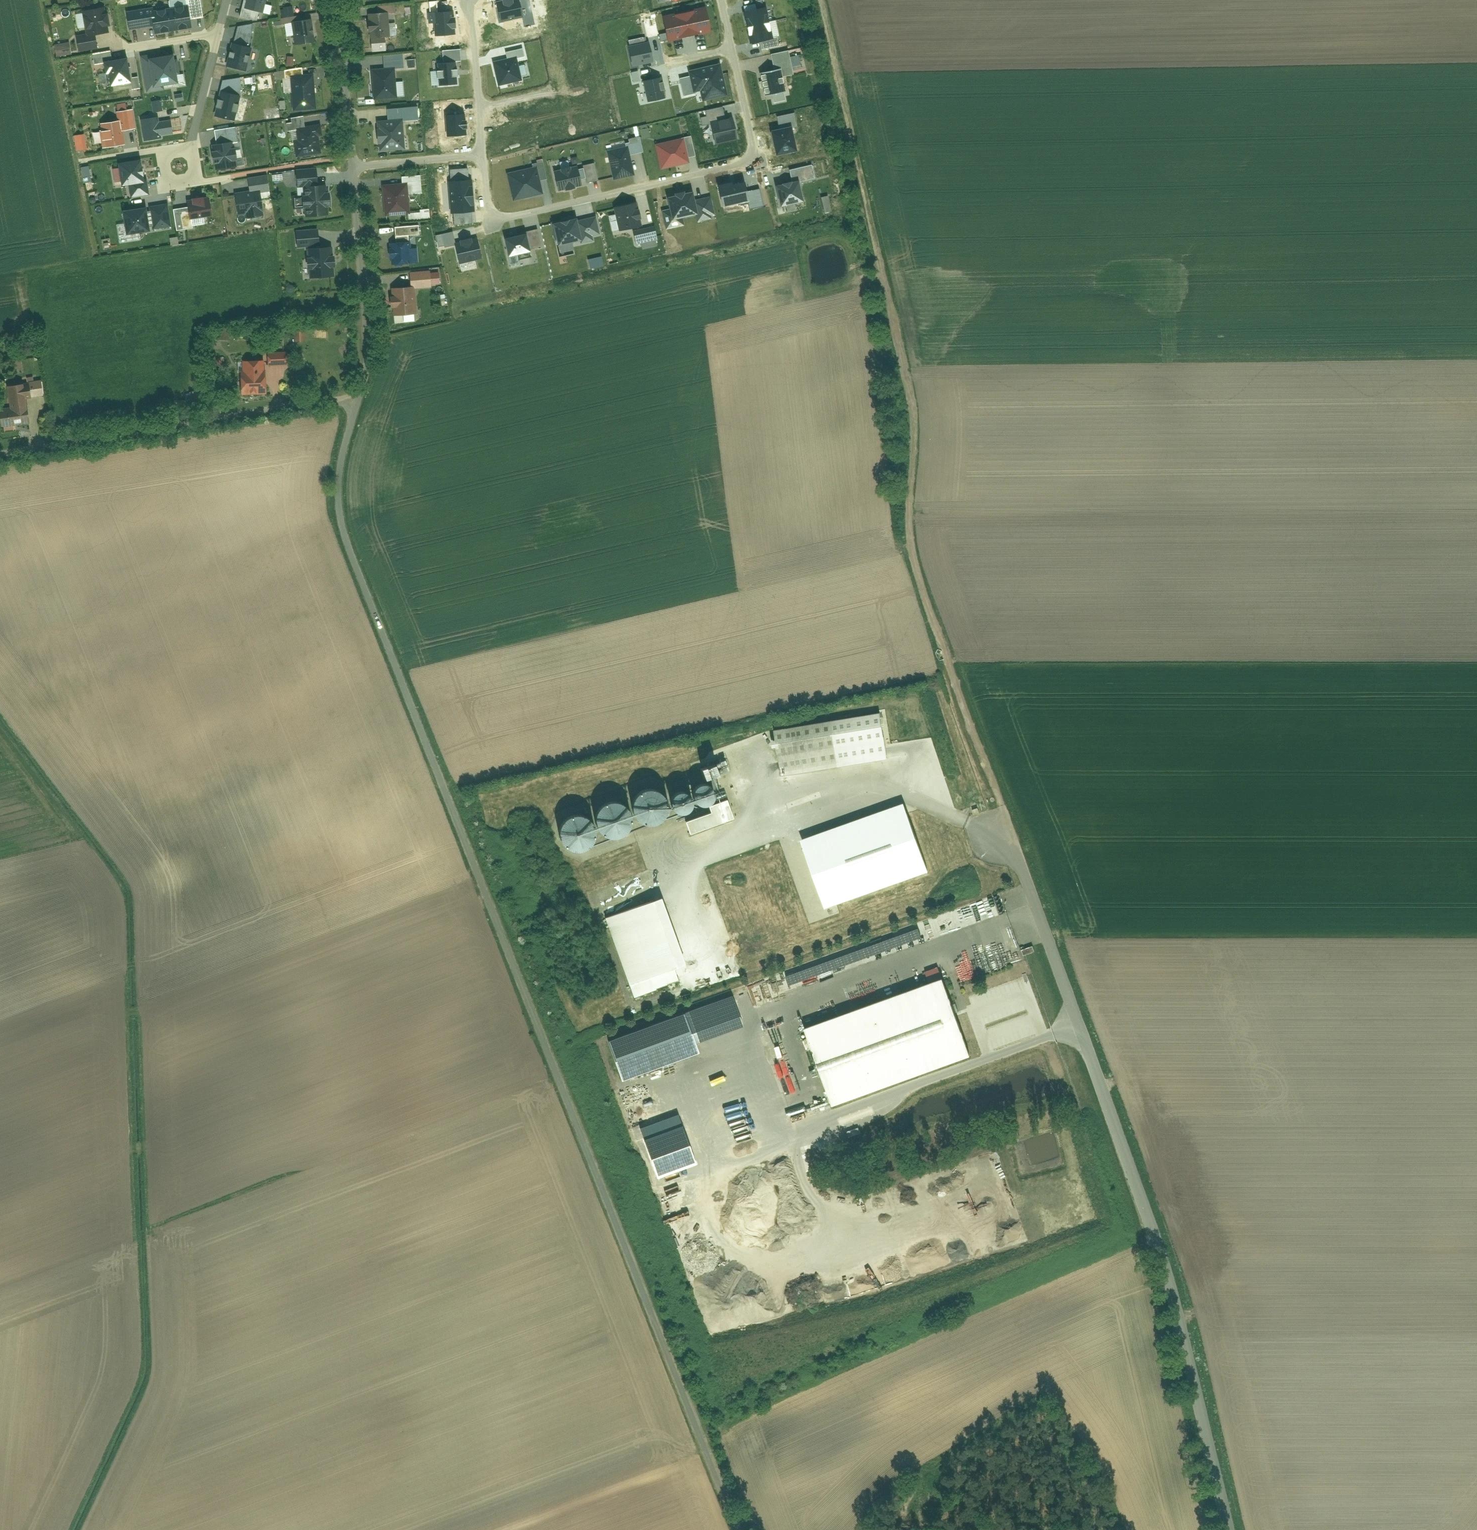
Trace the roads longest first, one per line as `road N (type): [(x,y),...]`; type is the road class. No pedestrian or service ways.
road 1 (unclassified): [(358,398),(326,492),(337,536),(731,1529)]
road 2 (track): [(824,0),(904,386),(910,434),(904,542),(1010,849)]
road 3 (unclassified): [(989,834),(1010,849),(1150,1237),(1227,1529)]
road 4 (residential): [(483,155),(489,222),(760,161),(734,49)]
road 5 (unclassified): [(0,452),(358,398)]
road 6 (residential): [(358,398),(367,339),(352,168)]
road 7 (residential): [(184,169),(228,0)]
road 8 (residential): [(352,168),(340,0)]
road 9 (residential): [(352,168),(483,155)]

